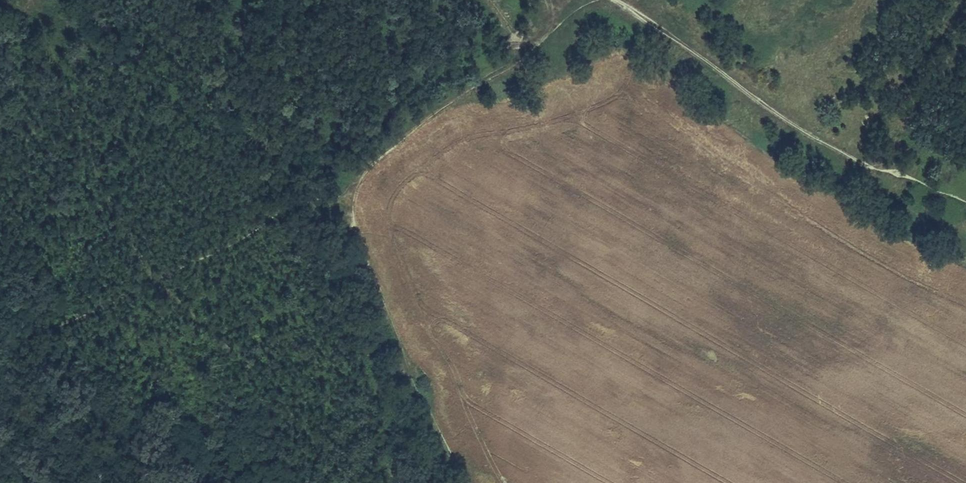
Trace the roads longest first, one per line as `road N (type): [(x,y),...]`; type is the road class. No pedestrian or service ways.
road 1 (track): [(576,0),(536,44),(334,189),(49,326),(0,357)]
road 2 (track): [(878,170),(784,119),(618,0)]
road 3 (track): [(0,380),(50,433),(117,482)]

